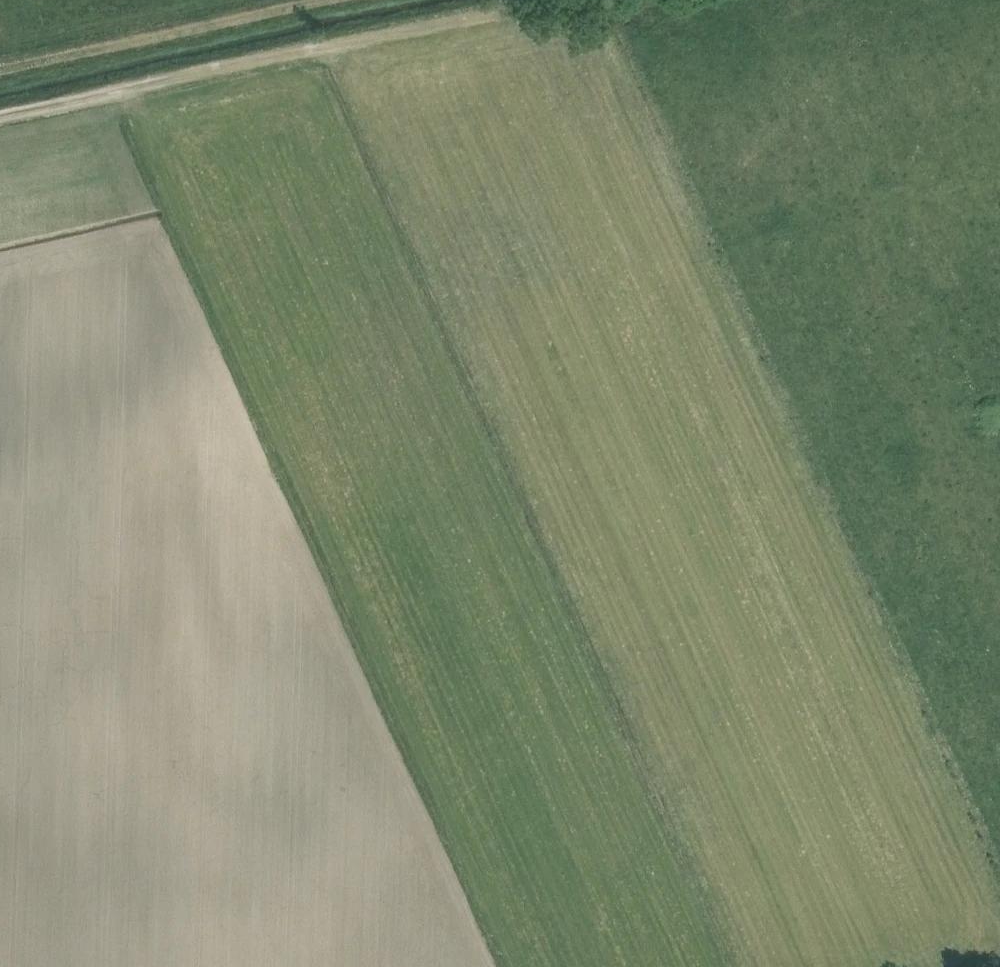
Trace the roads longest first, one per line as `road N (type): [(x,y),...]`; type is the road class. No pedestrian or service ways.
road 1 (track): [(612,0),(269,59),(0,118)]

